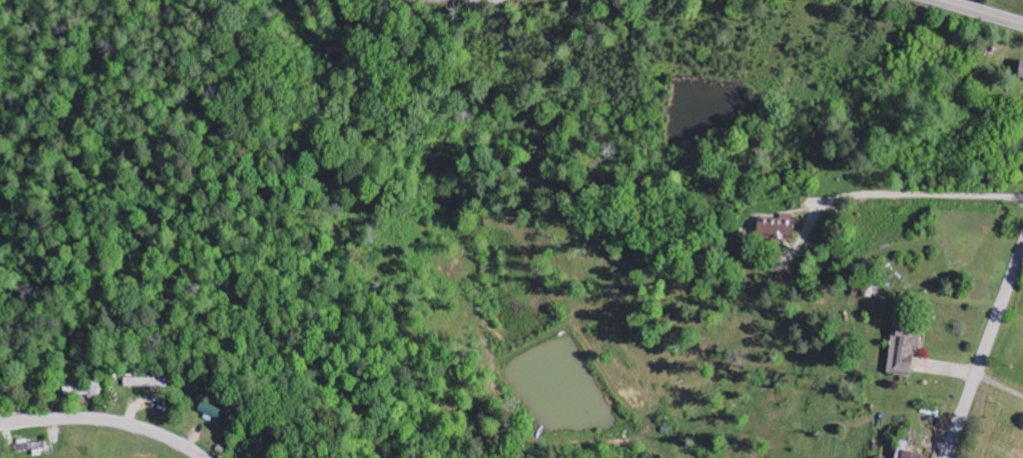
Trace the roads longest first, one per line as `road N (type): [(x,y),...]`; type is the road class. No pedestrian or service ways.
road 1 (tertiary): [(948,457),(1022,248)]
road 2 (tertiary): [(0,425),(108,422),(202,457)]

